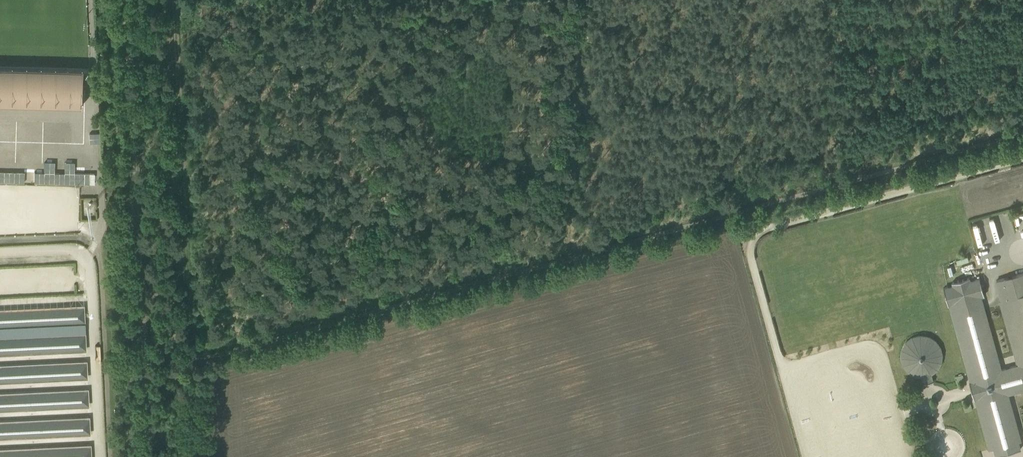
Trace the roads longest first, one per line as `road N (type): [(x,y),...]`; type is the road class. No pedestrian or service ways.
road 1 (track): [(190,354),(831,183)]
road 2 (track): [(127,0),(145,369)]
road 3 (track): [(831,183),(1022,130)]
road 4 (track): [(829,0),(831,183)]

